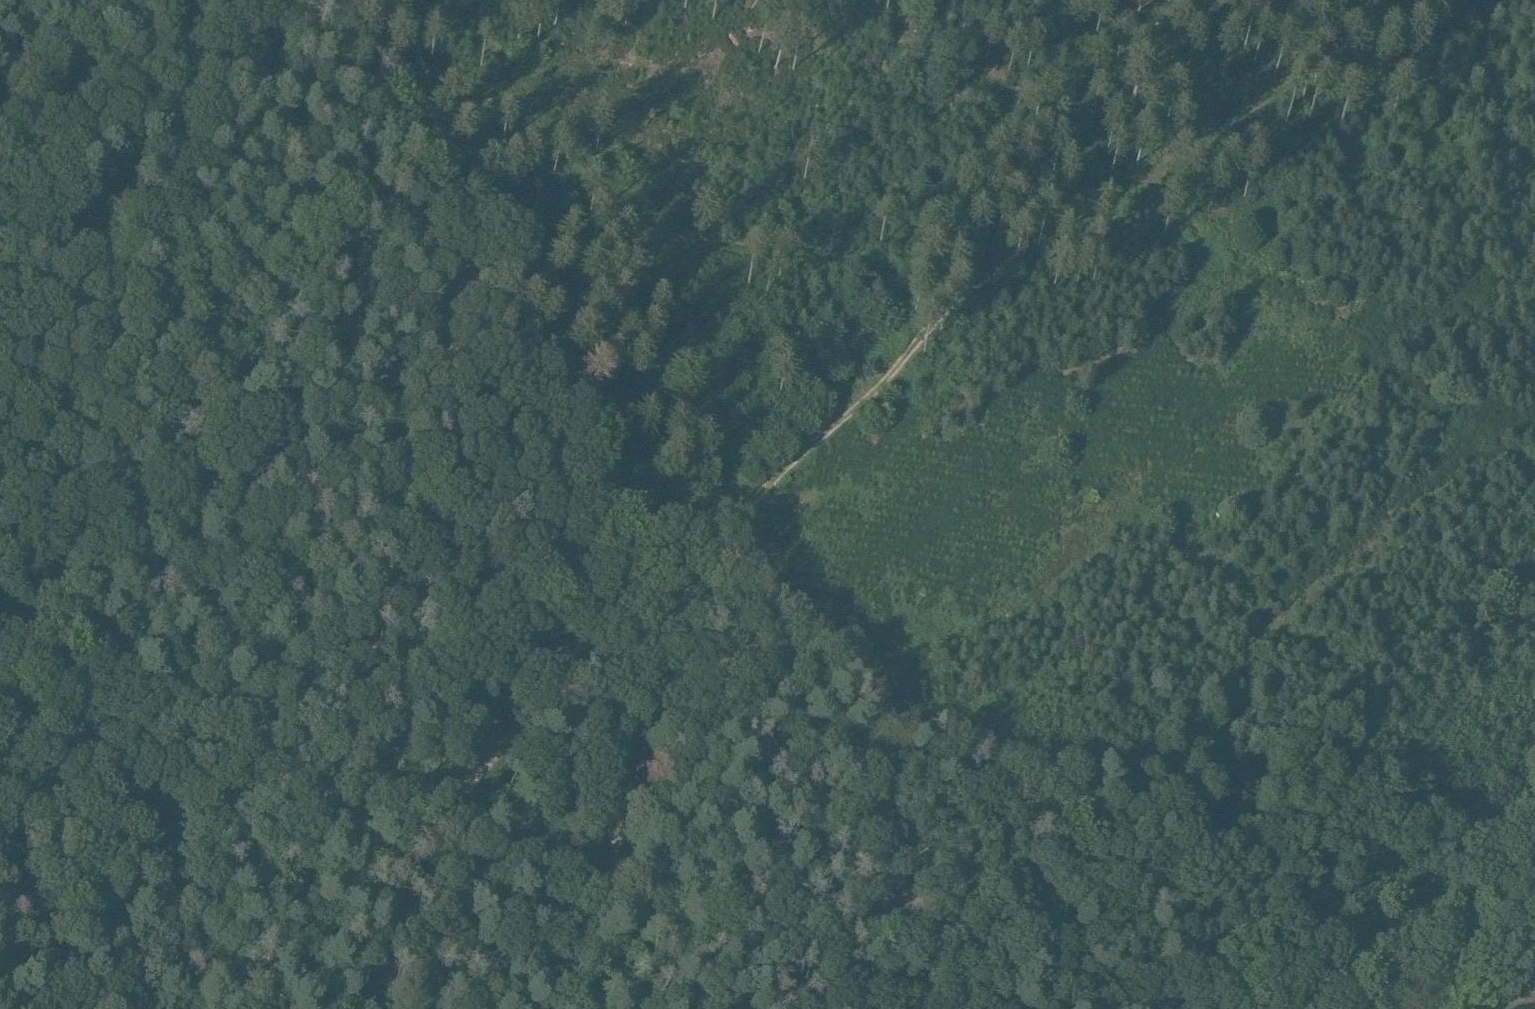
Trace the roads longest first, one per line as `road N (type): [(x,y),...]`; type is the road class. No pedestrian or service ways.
road 1 (track): [(0,667),(27,653),(53,652),(149,710),(253,737),(290,805),(321,834),(353,847),(377,845),(432,817),(571,673),(612,650),(636,653),(651,667),(653,712),(563,1008)]
road 2 (track): [(656,686),(673,666),(718,543),(738,515),(1038,228),(1097,188),(1159,172),(1242,109),(1420,0)]
road 3 (track): [(248,0),(81,50),(33,73),(0,112)]

